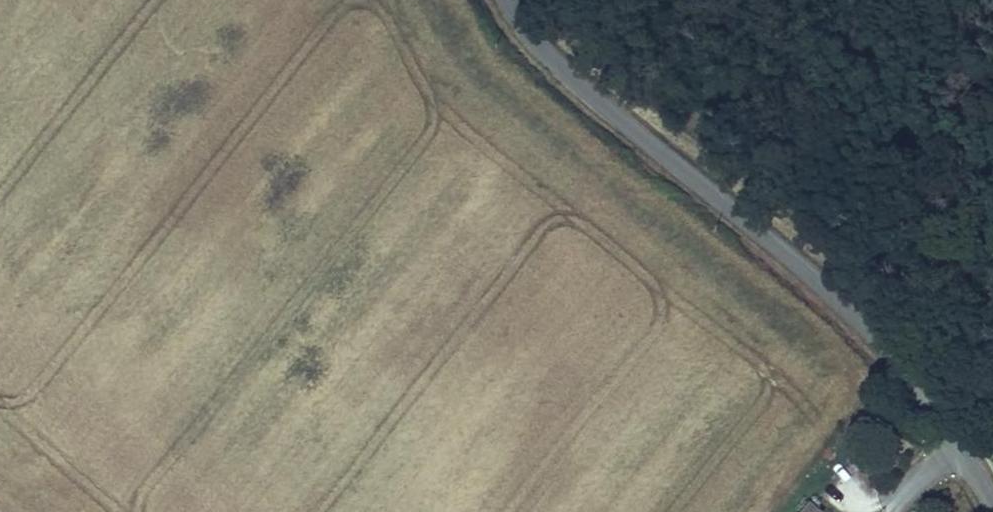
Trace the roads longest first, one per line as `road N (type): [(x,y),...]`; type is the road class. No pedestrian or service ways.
road 1 (tertiary): [(510,0),(603,105),(867,326),(942,410),(992,498)]

